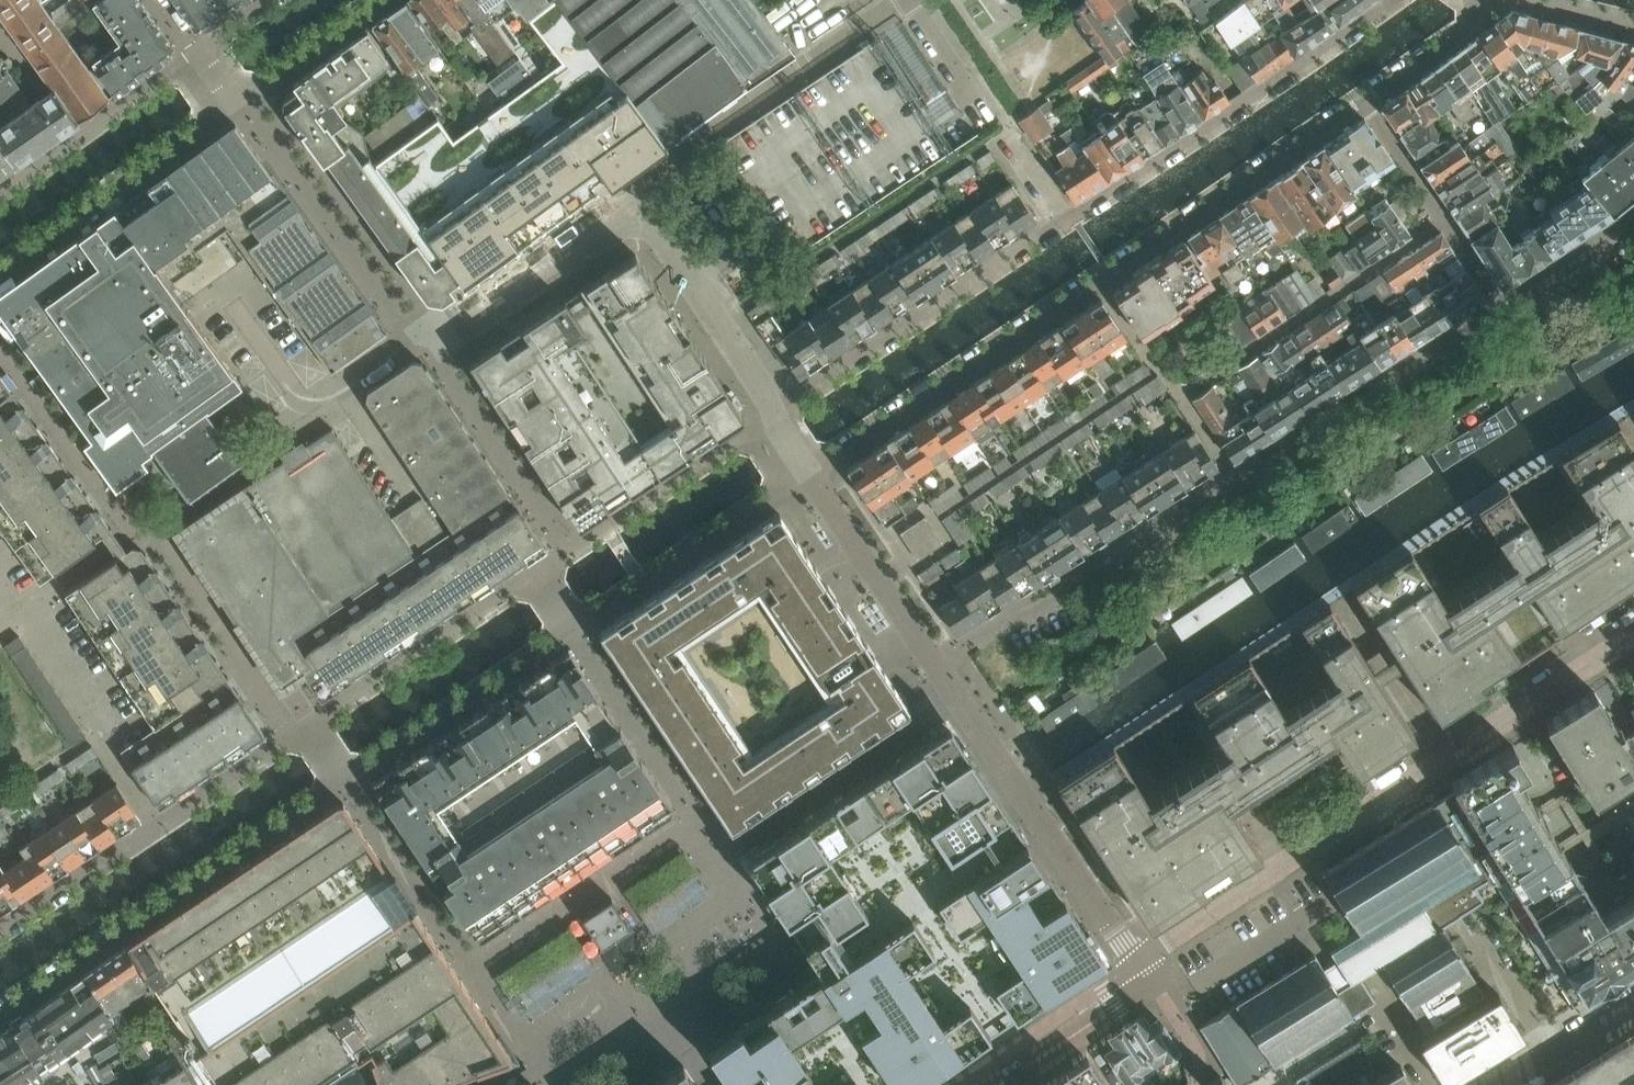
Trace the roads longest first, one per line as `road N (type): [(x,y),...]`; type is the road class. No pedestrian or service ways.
road 1 (residential): [(1633,634),(1136,962)]
road 2 (residential): [(941,670),(628,195)]
road 3 (residential): [(941,670),(1236,479)]
road 4 (residential): [(1136,962),(941,670)]
road 5 (residential): [(628,195),(903,0)]
road 6 (residential): [(1180,397),(1448,225)]
road 7 (residential): [(1236,479),(1504,309)]
road 8 (residential): [(157,825),(0,581)]
road 9 (residential): [(628,195),(424,335)]
road 10 (residential): [(1150,984),(998,1084)]
road 11 (residential): [(1498,1084),(1633,1005)]
road 12 (residential): [(1504,309),(1633,223)]
road 13 (residential): [(1448,225),(1365,101)]
road 14 (residential): [(1180,397),(1099,283)]
road 15 (residential): [(310,415),(424,335)]
road 16 (residential): [(1514,0),(1633,27)]

